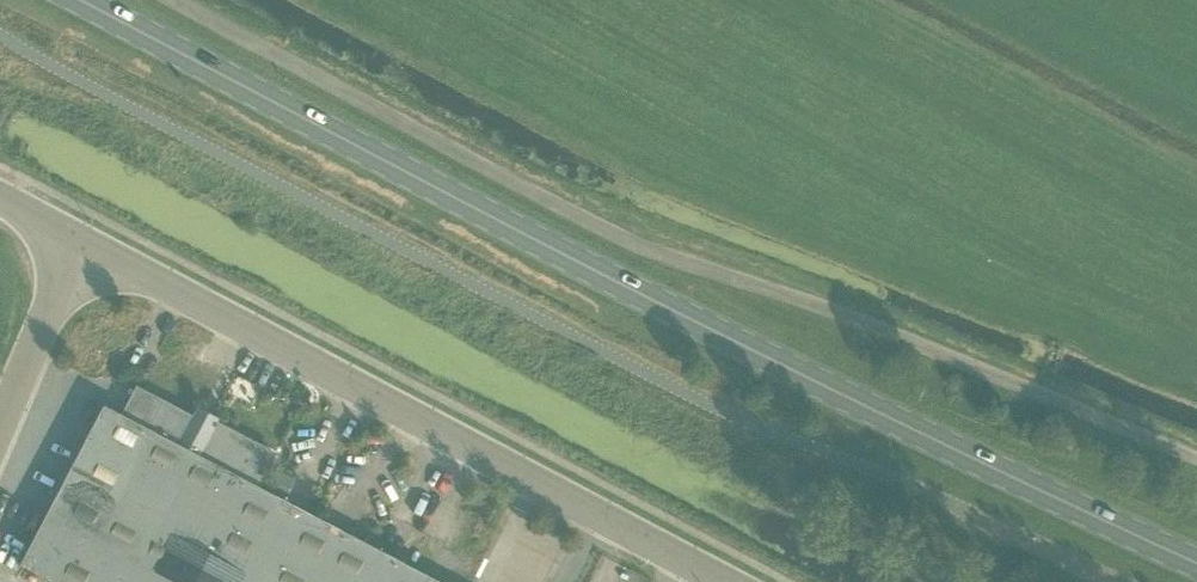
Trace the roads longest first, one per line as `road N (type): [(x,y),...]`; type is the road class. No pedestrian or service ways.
road 1 (primary): [(1196,561),(718,331),(83,0)]
road 2 (unclassified): [(1196,456),(845,314),(612,234),(175,0)]
road 3 (unclassified): [(729,581),(80,239)]
road 4 (unclassified): [(0,429),(80,239)]

